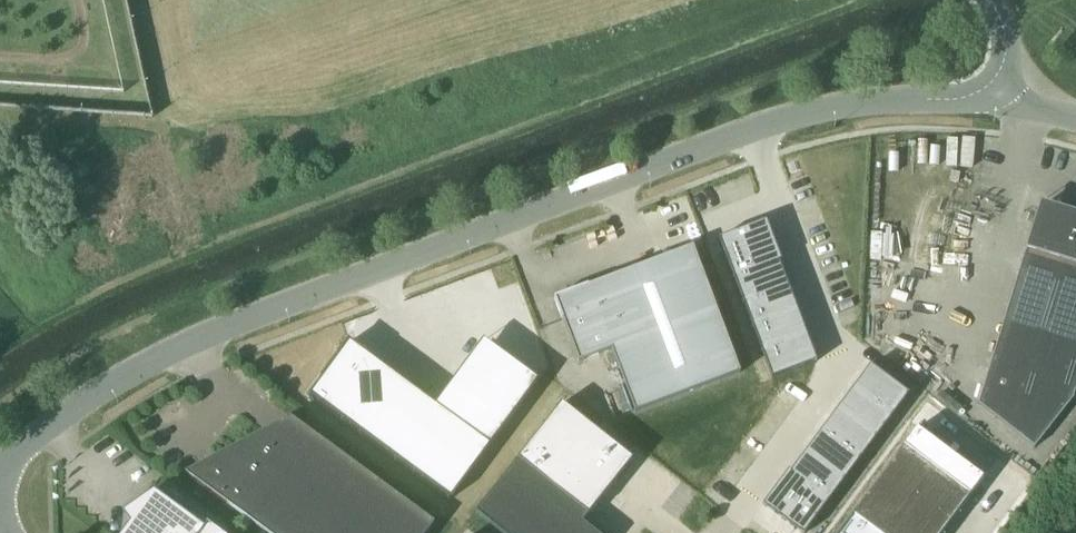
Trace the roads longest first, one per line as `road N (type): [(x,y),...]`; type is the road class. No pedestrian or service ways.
road 1 (unclassified): [(0,476),(38,433),(163,355),(807,117),(999,91)]

